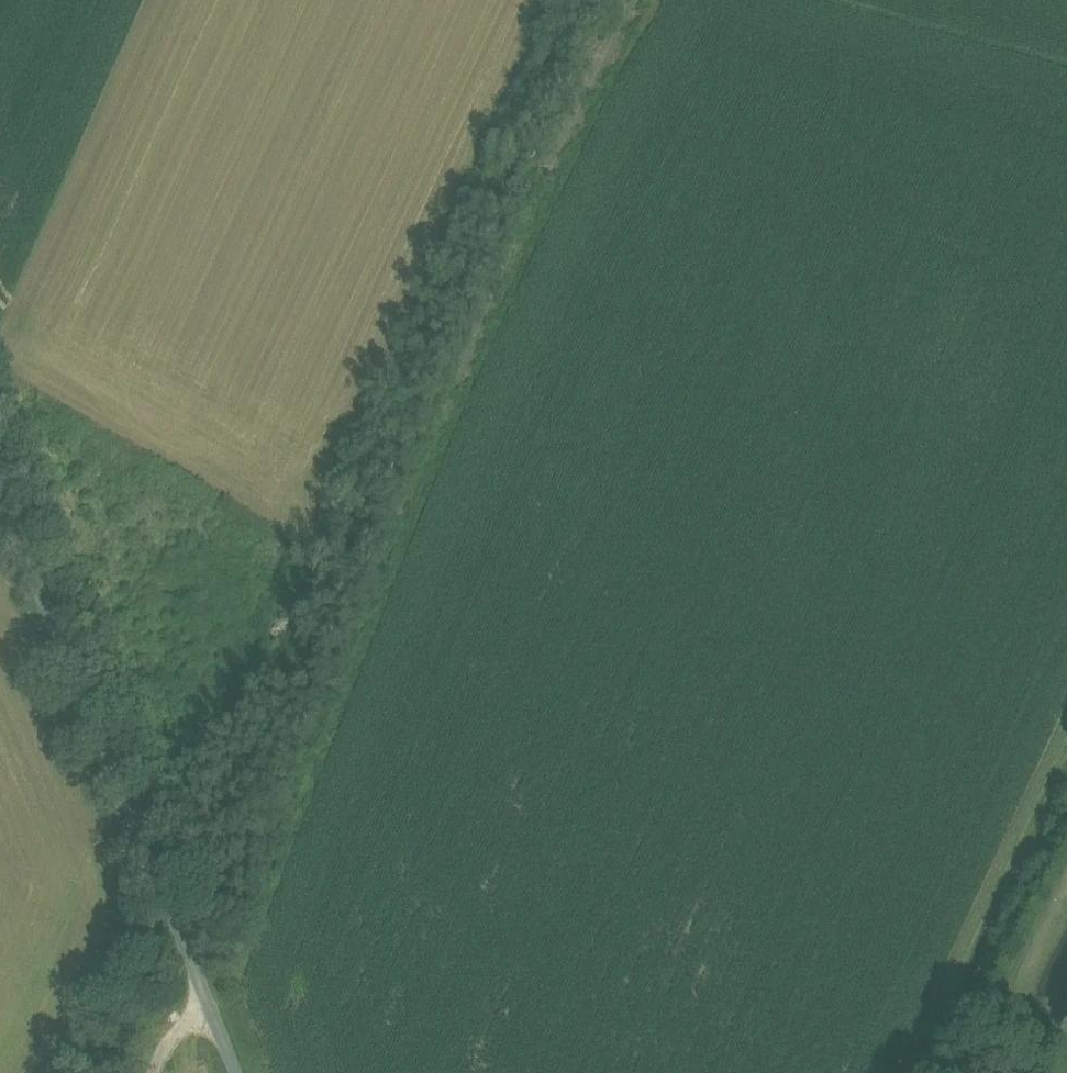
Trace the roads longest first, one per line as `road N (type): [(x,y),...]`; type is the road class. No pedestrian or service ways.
road 1 (unclassified): [(238,1072),(0,482)]

